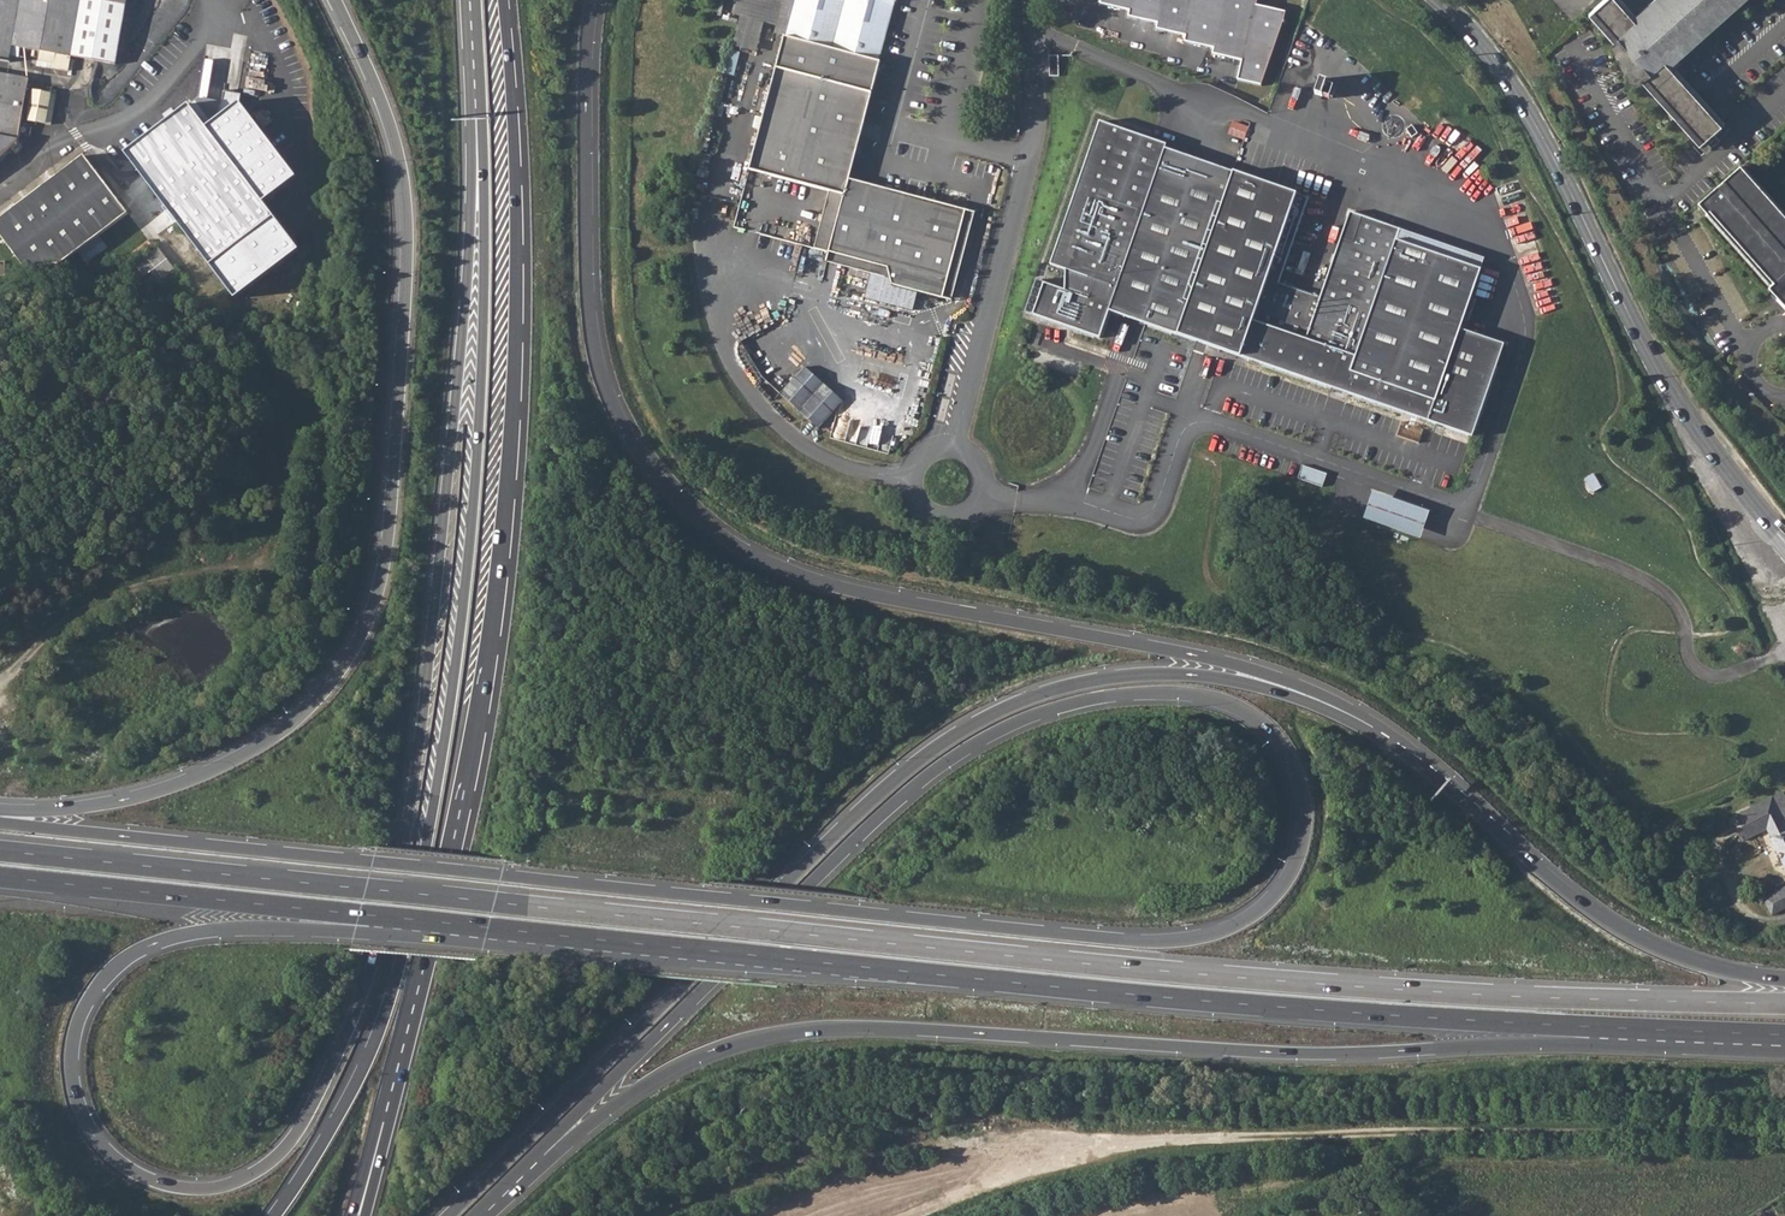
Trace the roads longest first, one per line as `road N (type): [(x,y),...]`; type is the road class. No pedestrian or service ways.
road 1 (motorway): [(1784,1004),(1481,995),(1200,974),(0,851)]
road 2 (motorway): [(481,87),(471,108),(461,343),(420,739),(403,840),(374,960),(358,1005),(311,1109),(260,1170),(198,1190),(150,1180),(106,1152),(75,1093),(72,1050),(86,1004),(119,963),(160,941),(214,929),(350,933),(395,918)]
road 3 (motorway): [(1387,742),(1376,723),(1330,701),(1224,663),(824,585),(741,553),(675,503),(630,448),(602,387),(586,293),(585,94),(598,0)]
road 4 (motorway): [(395,918),(1171,998),(1630,1030)]
road 5 (motorway): [(789,906),(941,766),(1013,723),(1084,700),(1157,692),(1219,700),(1261,721),(1282,746),(1303,797),(1301,848),(1283,885),(1243,920),(1185,939),(789,906)]
road 6 (motorway): [(374,1175),(459,844),(503,525),(516,240),(503,0)]
road 7 (motorway): [(481,87),(486,237),(475,488),(434,805),(385,1018),(331,1132),(274,1215)]
road 8 (motorway): [(1387,742),(1265,687),(1172,673),(1086,682),(984,718),(866,804),(450,1215)]
road 9 (motorway): [(535,1156),(550,1155),(673,1067),(794,1029),(1358,1053),(1589,1044),(1630,1030)]
road 10 (motorway): [(335,0),(388,126),(406,204),(388,532),(373,602),(318,702),(272,735),(186,781),(103,802),(0,811)]
road 11 (motorway): [(789,906),(0,822)]
road 12 (secondary): [(1784,541),(1647,351),(1515,86),(1440,0)]
road 13 (motorway): [(1784,980),(1711,969),(1615,927),(1387,742)]
road 14 (motorway): [(0,877),(395,918)]
road 15 (motorway): [(535,1156),(789,906)]
road 16 (motorway): [(1630,1030),(1784,1035)]

